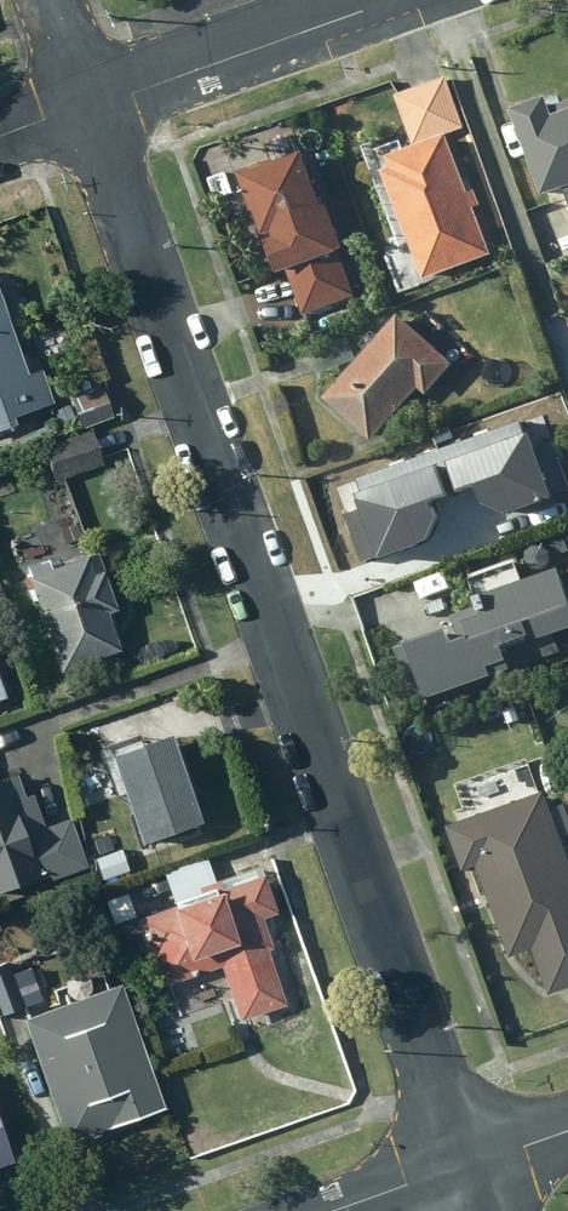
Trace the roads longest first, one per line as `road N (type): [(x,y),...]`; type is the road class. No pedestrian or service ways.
road 1 (residential): [(90,106),(467,1168)]
road 2 (residential): [(377,0),(90,106)]
road 3 (residential): [(346,1210),(467,1168)]

